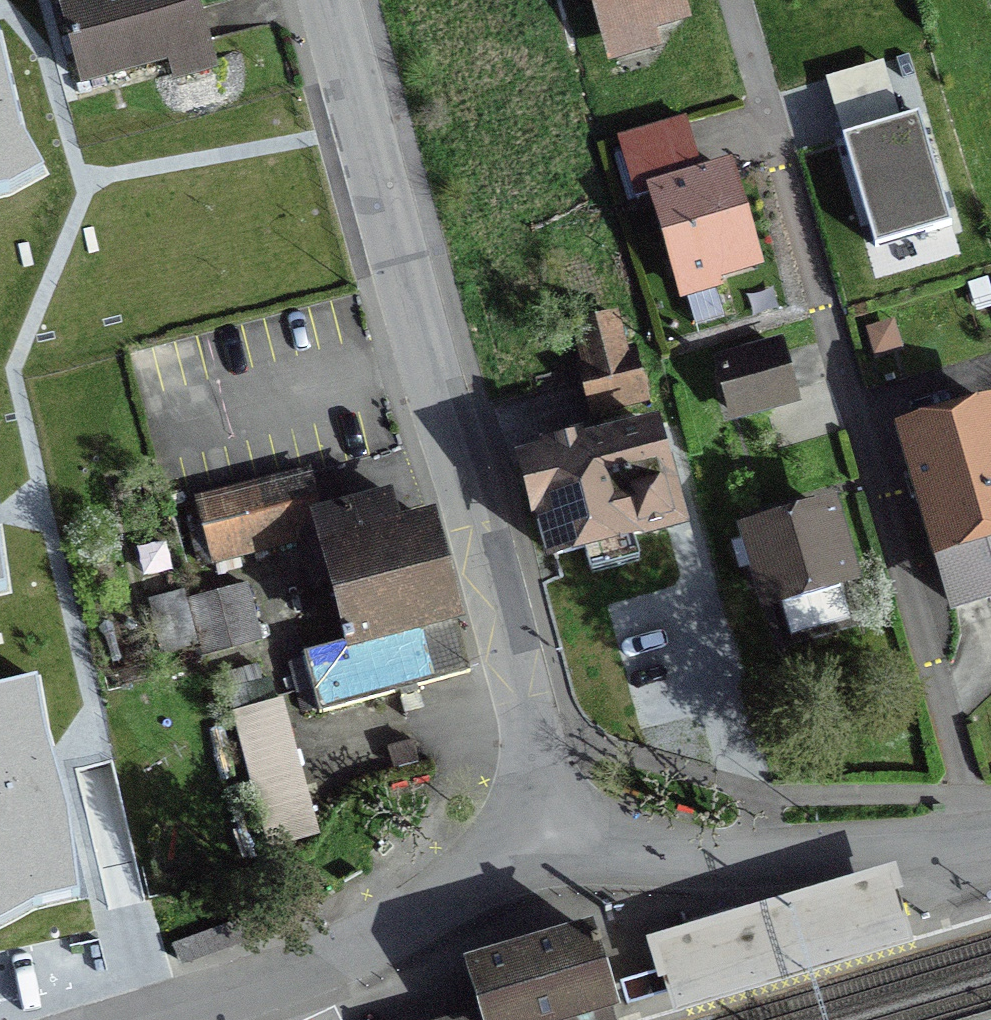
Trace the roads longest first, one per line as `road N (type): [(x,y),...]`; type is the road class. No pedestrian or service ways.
road 1 (residential): [(329,0),(533,738),(550,848)]
road 2 (residential): [(141,1019),(314,964),(550,848)]
road 3 (residential): [(550,848),(831,858),(990,843)]

